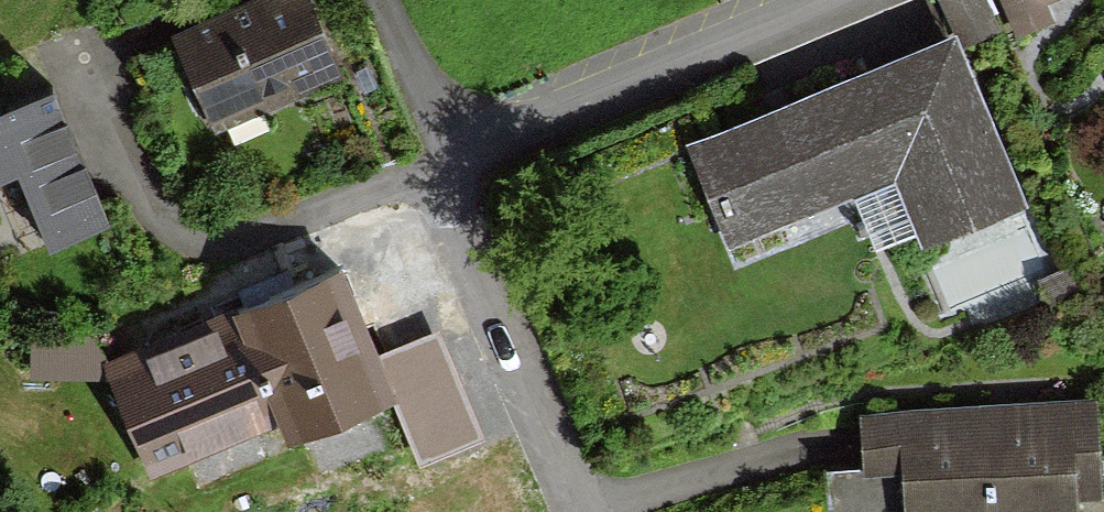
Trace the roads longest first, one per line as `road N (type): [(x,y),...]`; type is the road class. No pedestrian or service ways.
road 1 (residential): [(812,0),(442,151)]
road 2 (residential): [(442,151),(588,511)]
road 3 (residential): [(442,151),(380,0)]

